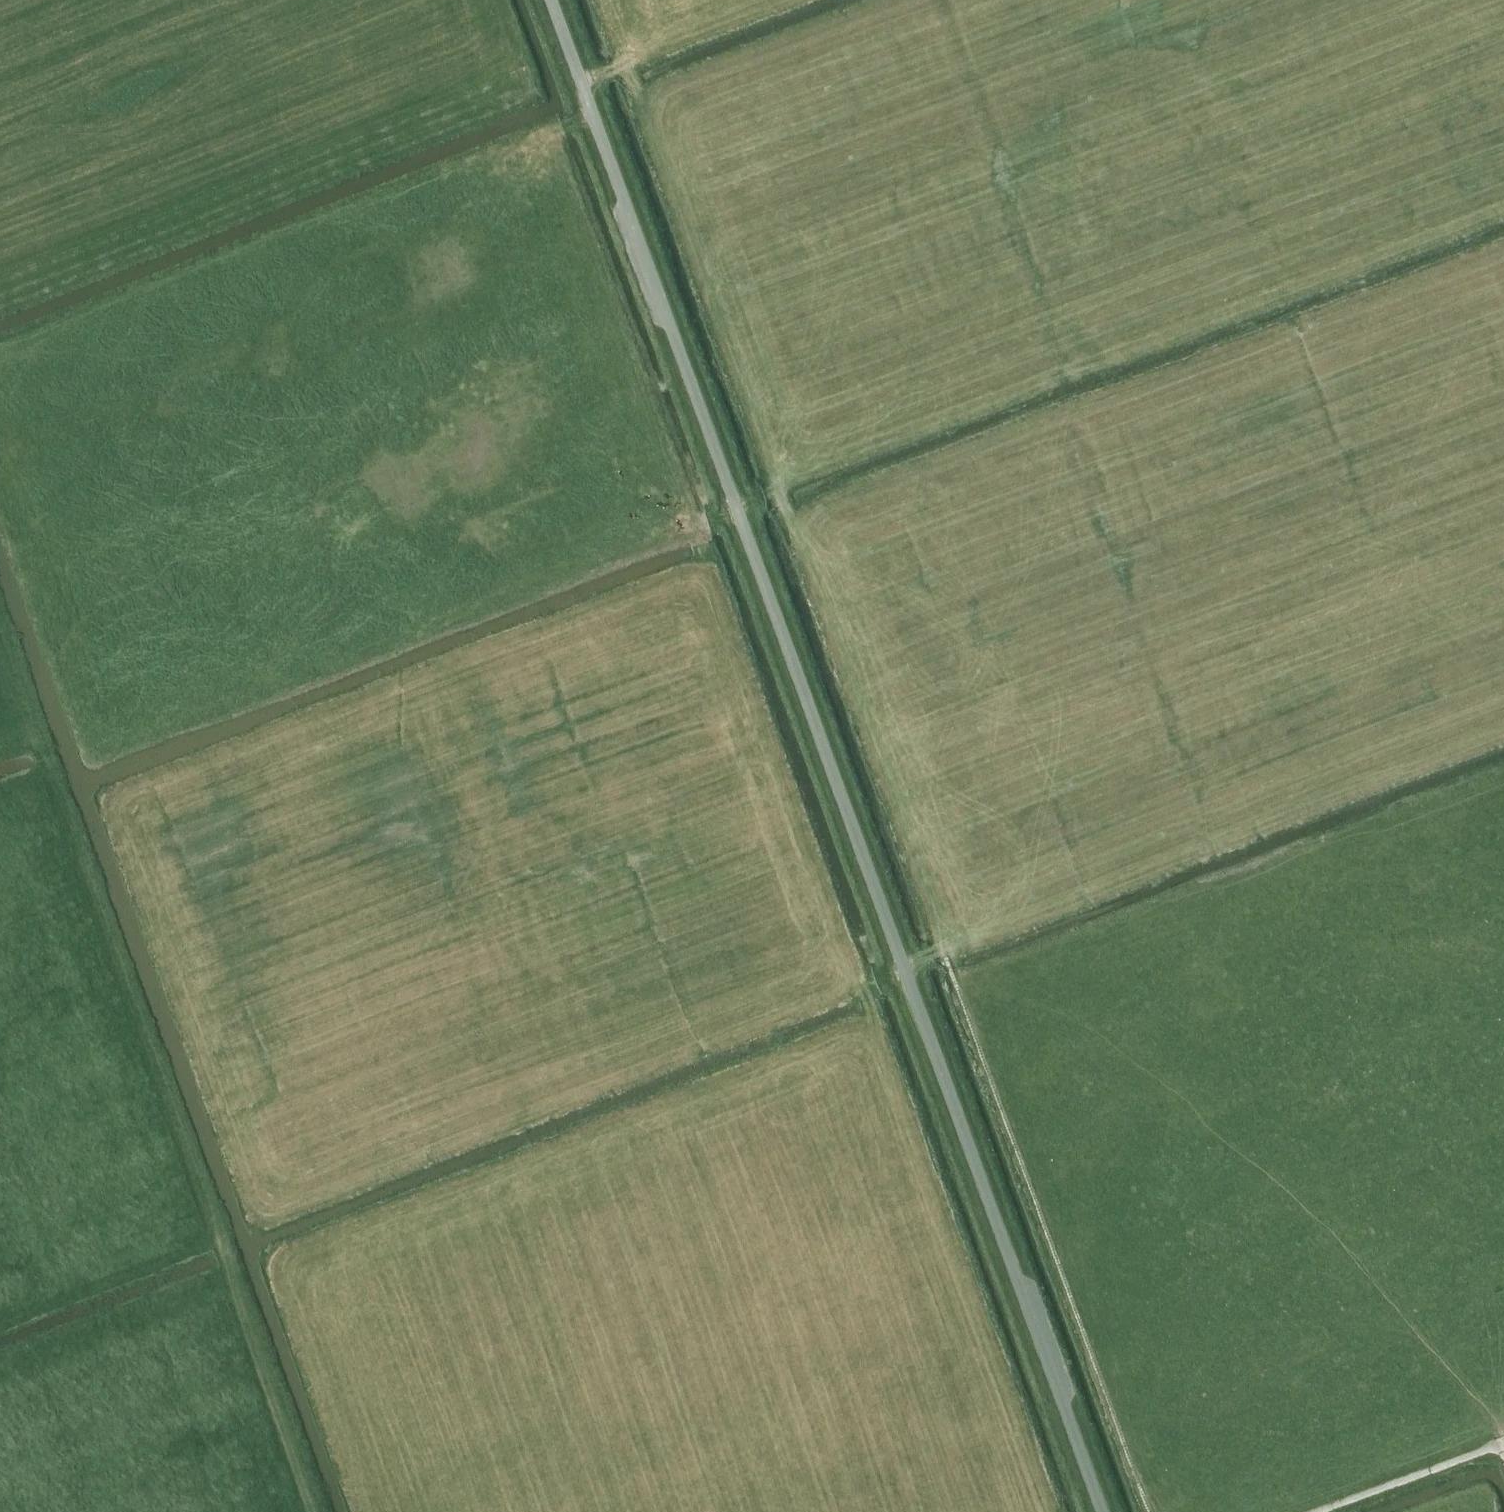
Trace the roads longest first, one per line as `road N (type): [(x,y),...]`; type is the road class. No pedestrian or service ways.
road 1 (unclassified): [(1100,1511),(562,0)]

